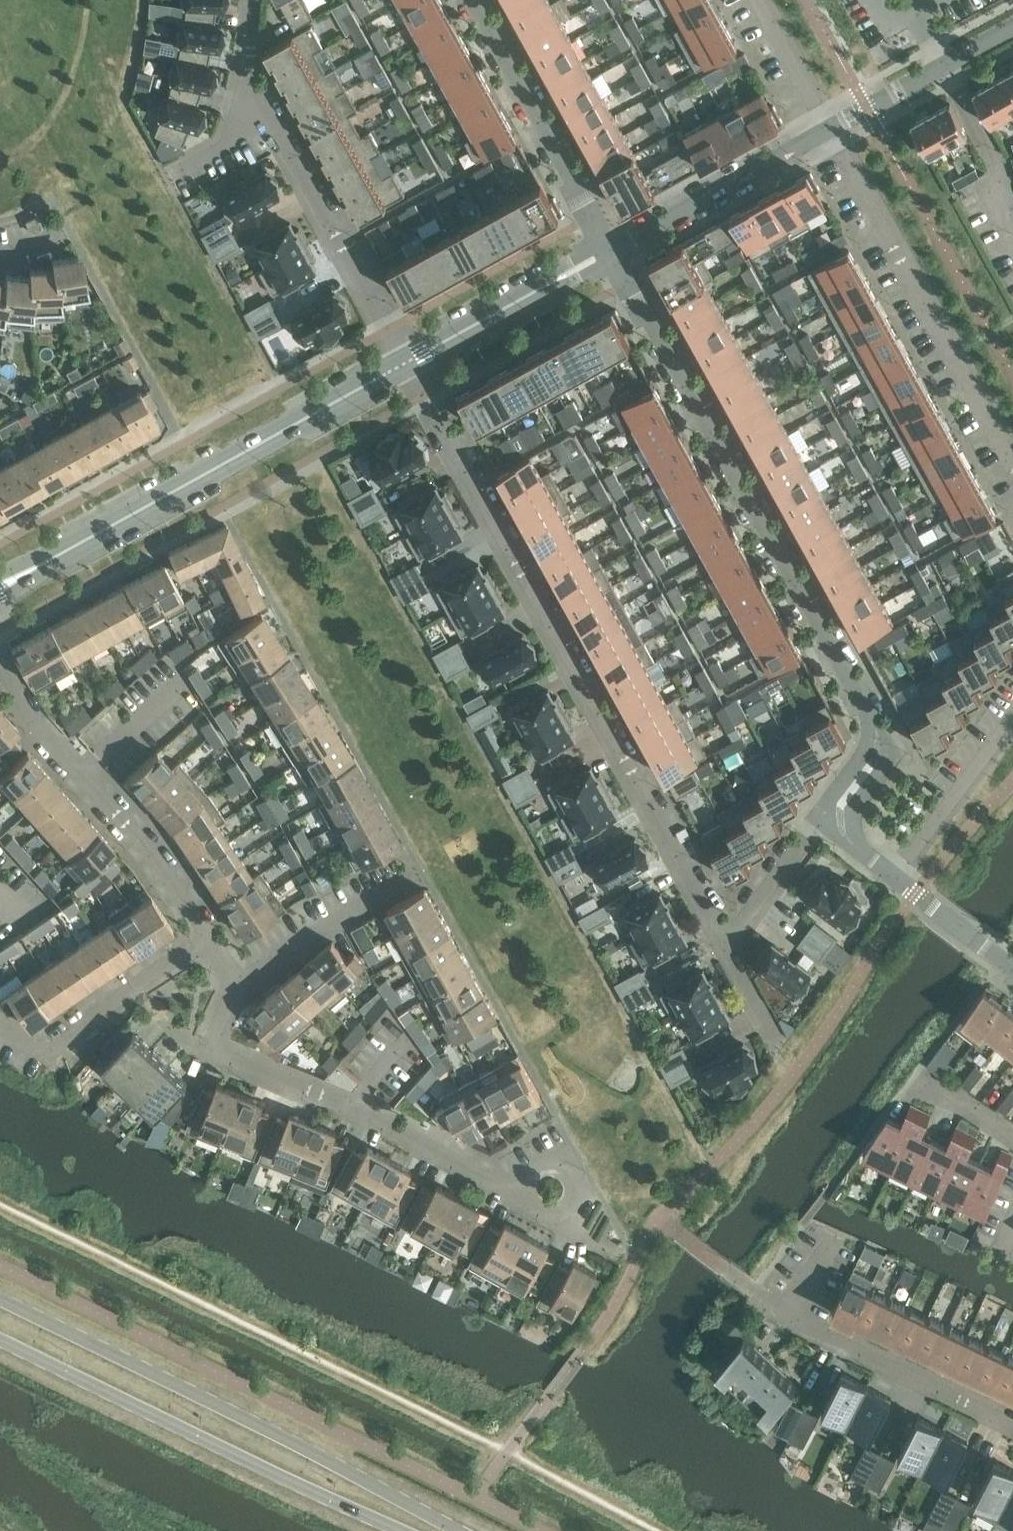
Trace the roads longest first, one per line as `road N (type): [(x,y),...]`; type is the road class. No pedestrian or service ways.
road 1 (residential): [(411,362),(727,941)]
road 2 (residential): [(836,814),(873,765),(880,739),(611,253)]
road 3 (tertiary): [(454,1530),(0,1300)]
road 4 (tertiary): [(0,587),(411,362)]
road 5 (tertiary): [(0,1340),(405,1530)]
road 6 (residential): [(243,985),(214,1051),(352,1107),(526,1200)]
road 7 (residential): [(830,128),(1012,467)]
road 8 (residential): [(0,659),(42,728),(151,849),(213,937)]
road 9 (residential): [(246,76),(411,362)]
road 10 (residential): [(611,253),(474,0)]
road 11 (residential): [(757,1294),(793,1320),(1012,1425)]
road 12 (residential): [(213,937),(45,1051),(0,1030)]
road 13 (tertiary): [(830,128),(611,253)]
road 14 (tertiary): [(411,362),(611,253)]
road 15 (residential): [(243,985),(425,867)]
road 16 (residential): [(1012,721),(895,878)]
road 17 (residential): [(727,941),(836,814)]
road 18 (residential): [(941,67),(999,162),(1012,201)]
road 19 (residential): [(1012,966),(895,878)]
road 20 (residential): [(761,0),(830,128)]
road 21 (residential): [(557,1218),(583,1195),(580,1176),(564,1163),(542,1164),(527,1180),(526,1200)]
road 22 (residential): [(246,76),(235,131),(175,173)]
road 23 (tertiary): [(941,67),(830,128)]

